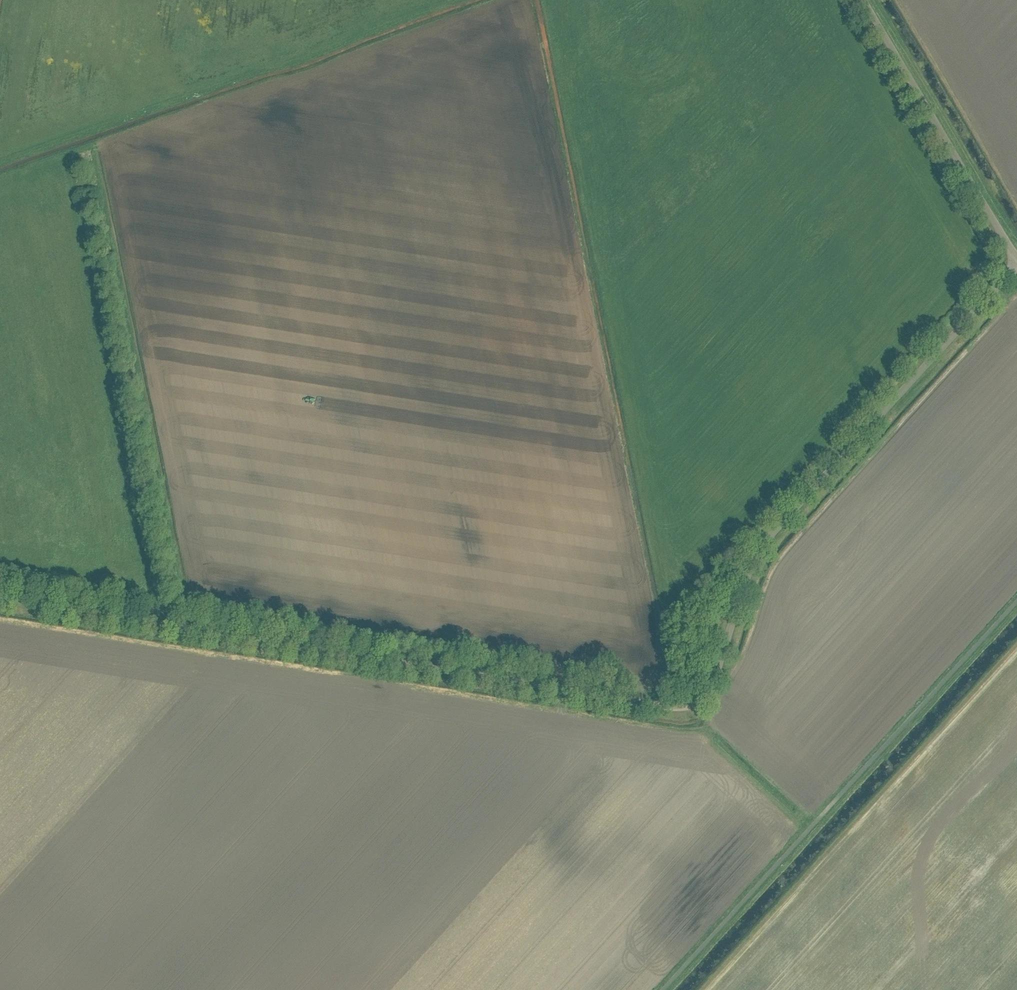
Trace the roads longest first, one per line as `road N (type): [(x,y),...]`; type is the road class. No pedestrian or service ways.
road 1 (unclassified): [(0,599),(688,707),(712,689),(743,588),(771,535),(1016,267)]
road 2 (track): [(703,989),(1016,647)]
road 3 (unclassified): [(1016,260),(864,0)]

